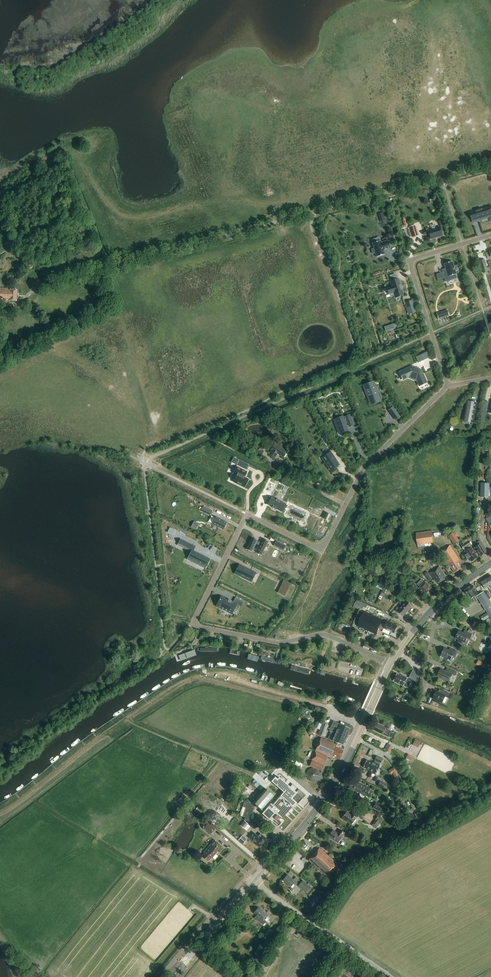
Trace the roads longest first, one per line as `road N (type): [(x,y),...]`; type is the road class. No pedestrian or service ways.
road 1 (residential): [(392,664),(326,635),(278,643),(193,625),(247,514),(322,552),(345,505)]
road 2 (residential): [(133,261),(490,164)]
road 3 (primary): [(254,882),(328,792),(392,664)]
road 4 (residential): [(448,385),(409,261),(490,235)]
road 5 (residential): [(345,505),(364,467),(448,385)]
road 6 (primary): [(172,976),(254,882)]

